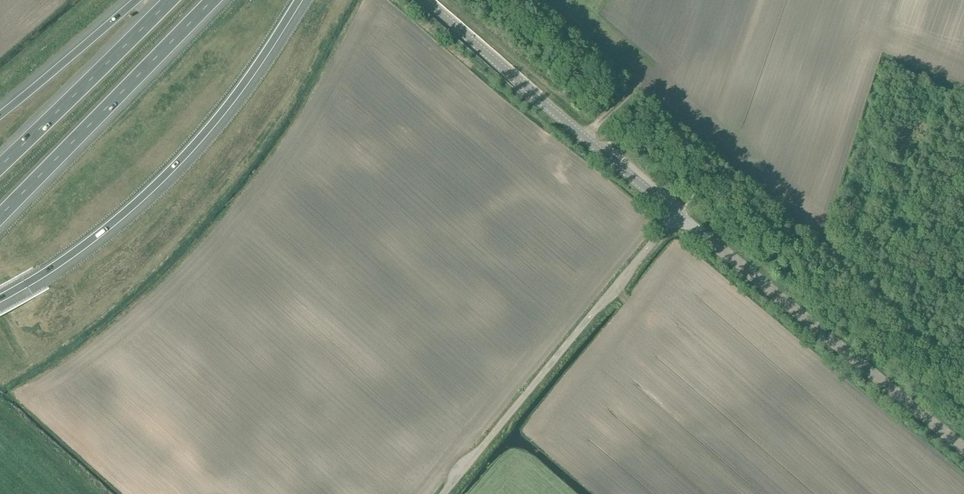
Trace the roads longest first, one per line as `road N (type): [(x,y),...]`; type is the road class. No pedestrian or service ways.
road 1 (motorway): [(0,300),(72,254),(162,179),(222,112),(298,0)]
road 2 (tertiary): [(963,459),(680,212)]
road 3 (unclassified): [(444,493),(680,212)]
road 4 (tertiary): [(680,212),(424,0)]
road 5 (motorway): [(0,217),(213,0)]
road 6 (motorway): [(171,0),(0,168)]
road 7 (motorway): [(136,0),(0,115)]

